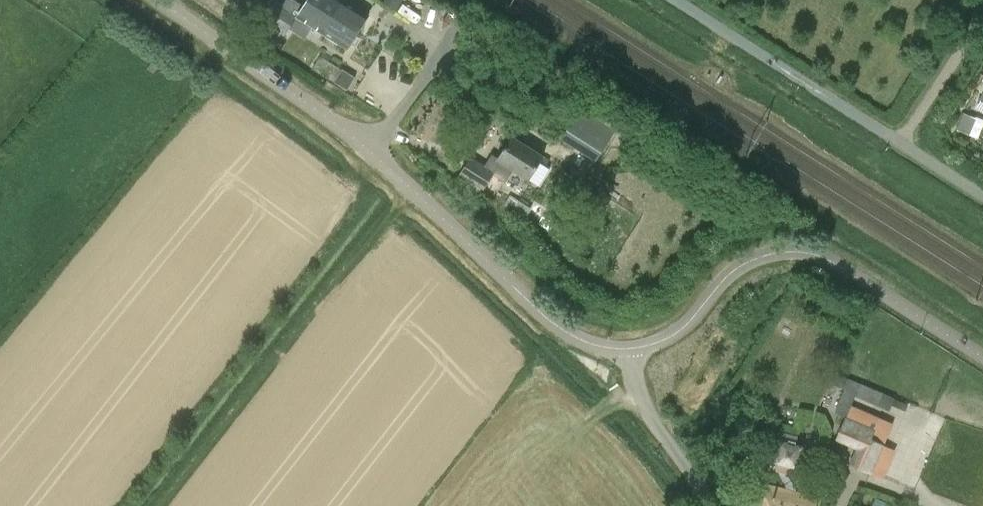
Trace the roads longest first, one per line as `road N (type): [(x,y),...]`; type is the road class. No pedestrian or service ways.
road 1 (unclassified): [(713,505),(641,391),(626,349),(592,345),(555,323),(370,150)]
road 2 (unclassified): [(370,150),(159,0)]
road 3 (unclassified): [(459,21),(370,150)]

